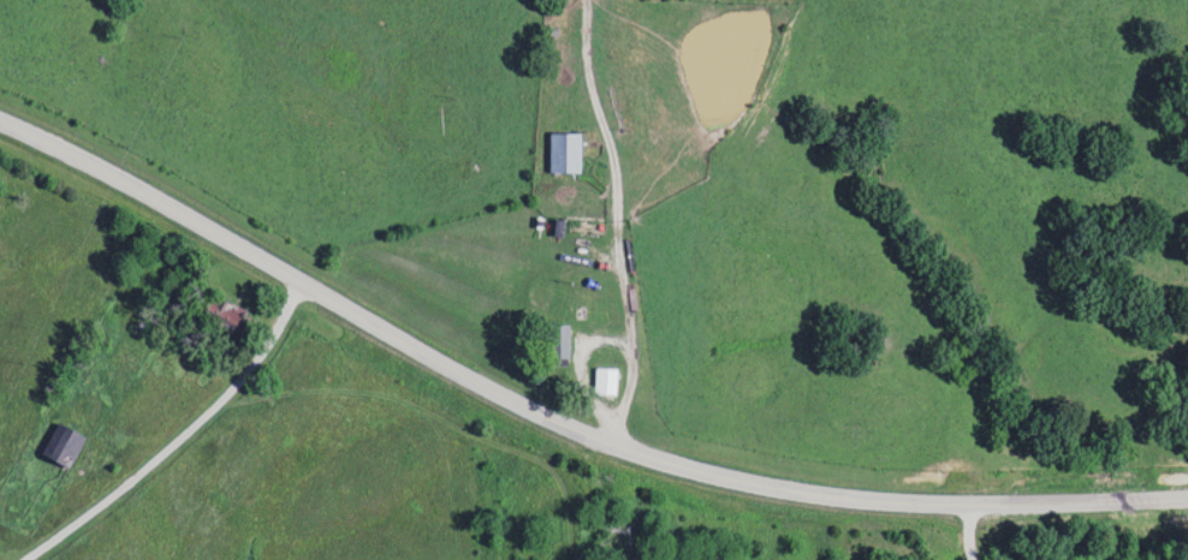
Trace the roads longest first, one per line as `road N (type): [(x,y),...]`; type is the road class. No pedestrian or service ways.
road 1 (tertiary): [(0,123),(152,195),(613,454),(739,488),(915,516),(1187,501)]
road 2 (residential): [(613,454),(631,350),(581,0)]
road 3 (residential): [(296,282),(274,335),(173,453),(102,513)]

